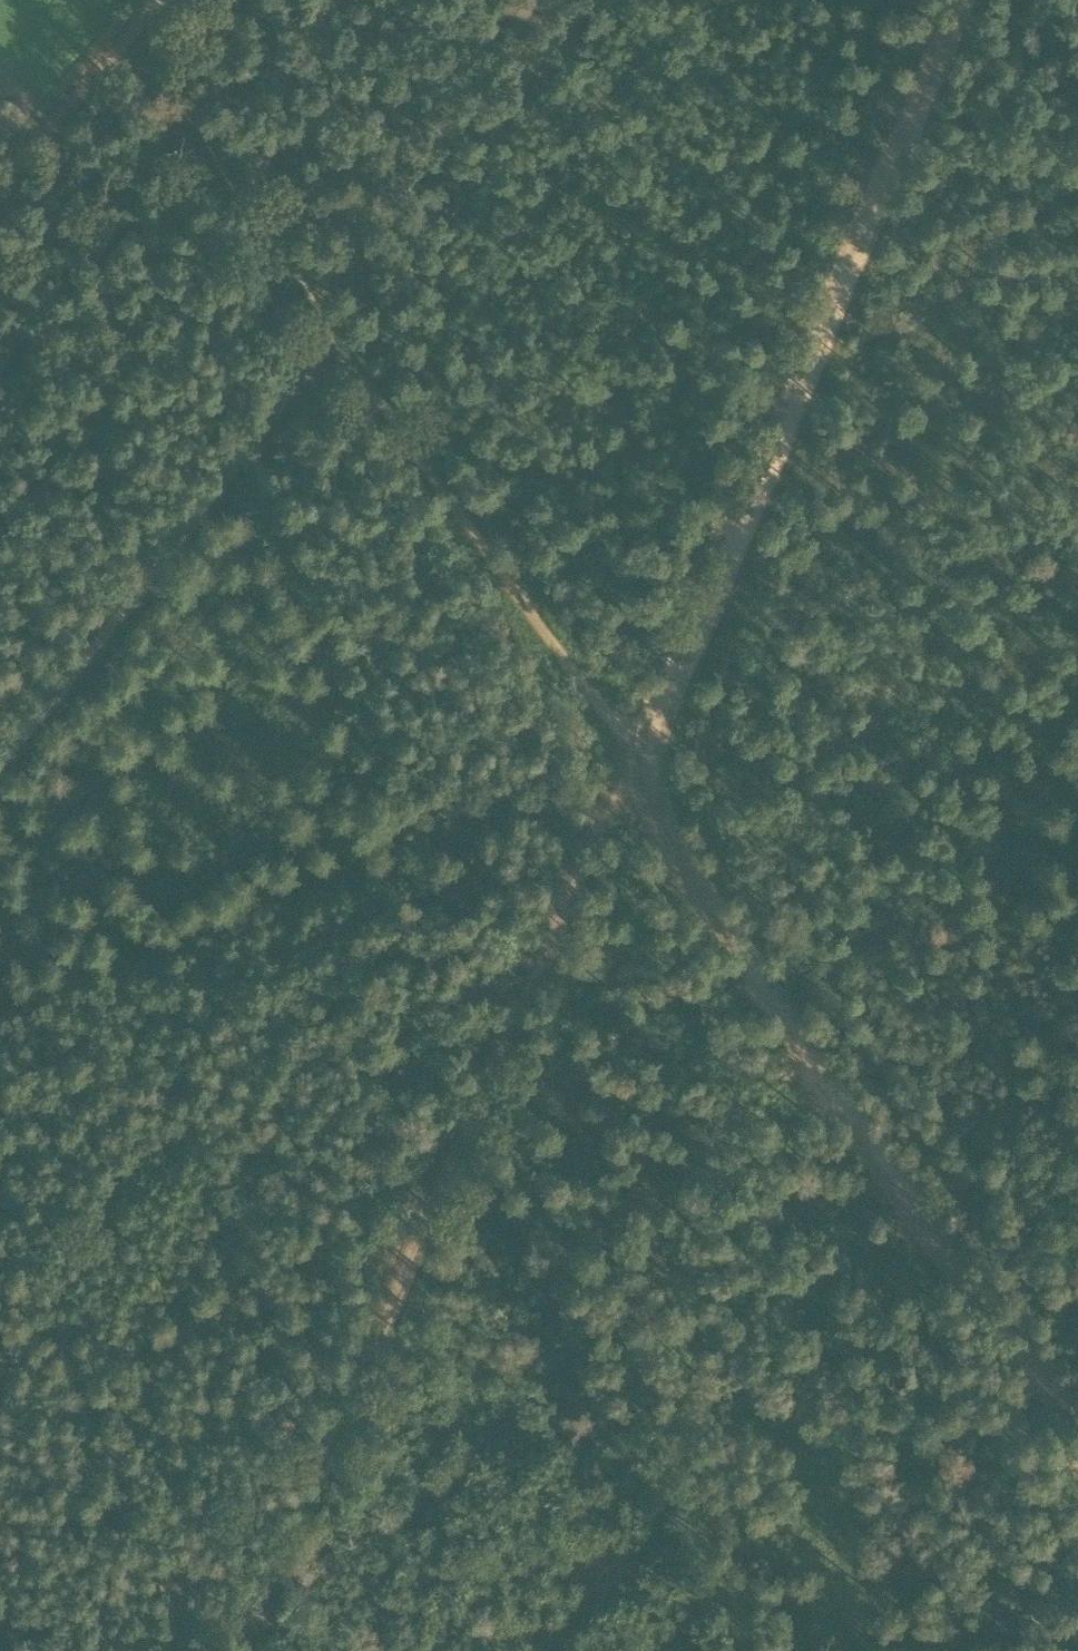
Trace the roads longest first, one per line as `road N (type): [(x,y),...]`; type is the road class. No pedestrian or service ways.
road 1 (track): [(950,0),(661,688),(616,743),(1077,1416)]
road 2 (track): [(329,340),(616,743),(222,1650)]
road 3 (track): [(329,340),(0,751)]
road 4 (track): [(214,148),(329,340)]
road 5 (track): [(142,20),(0,181)]
road 6 (track): [(142,20),(214,148)]

